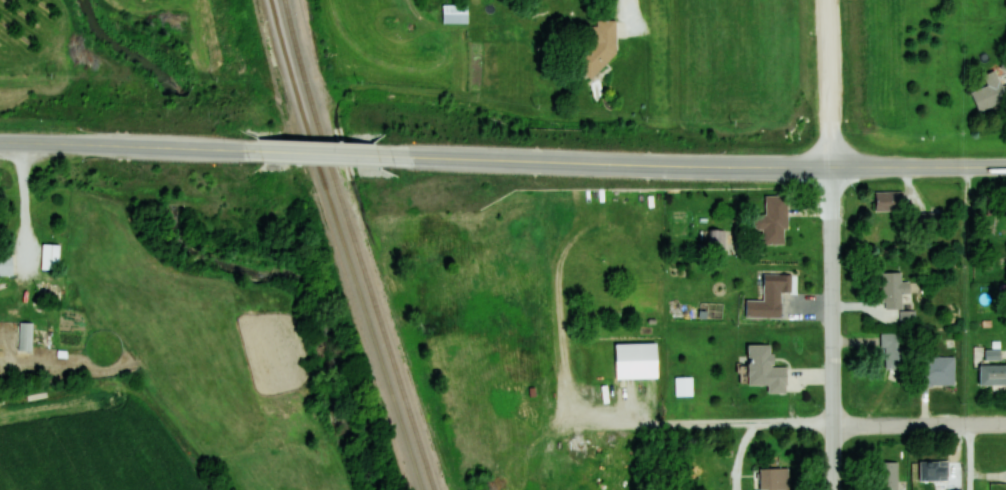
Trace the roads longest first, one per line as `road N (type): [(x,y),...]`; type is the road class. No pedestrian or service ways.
road 1 (tertiary): [(830,166),(391,155)]
road 2 (residential): [(833,489),(830,166)]
road 3 (tertiary): [(244,148),(0,142)]
road 4 (tertiary): [(1005,167),(830,166)]
road 5 (residential): [(1005,426),(833,426)]
road 6 (residential): [(830,166),(825,0)]
road 7 (tertiary): [(391,155),(244,148)]

